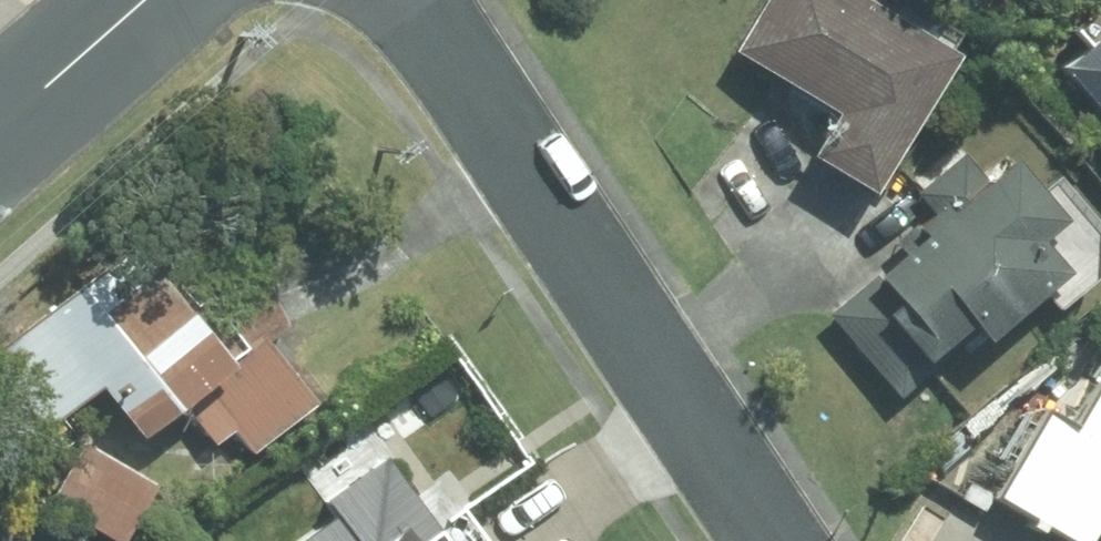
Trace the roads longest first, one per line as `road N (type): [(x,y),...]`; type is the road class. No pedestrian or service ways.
road 1 (residential): [(402,0),(763,540)]
road 2 (secondary): [(0,119),(135,0)]

